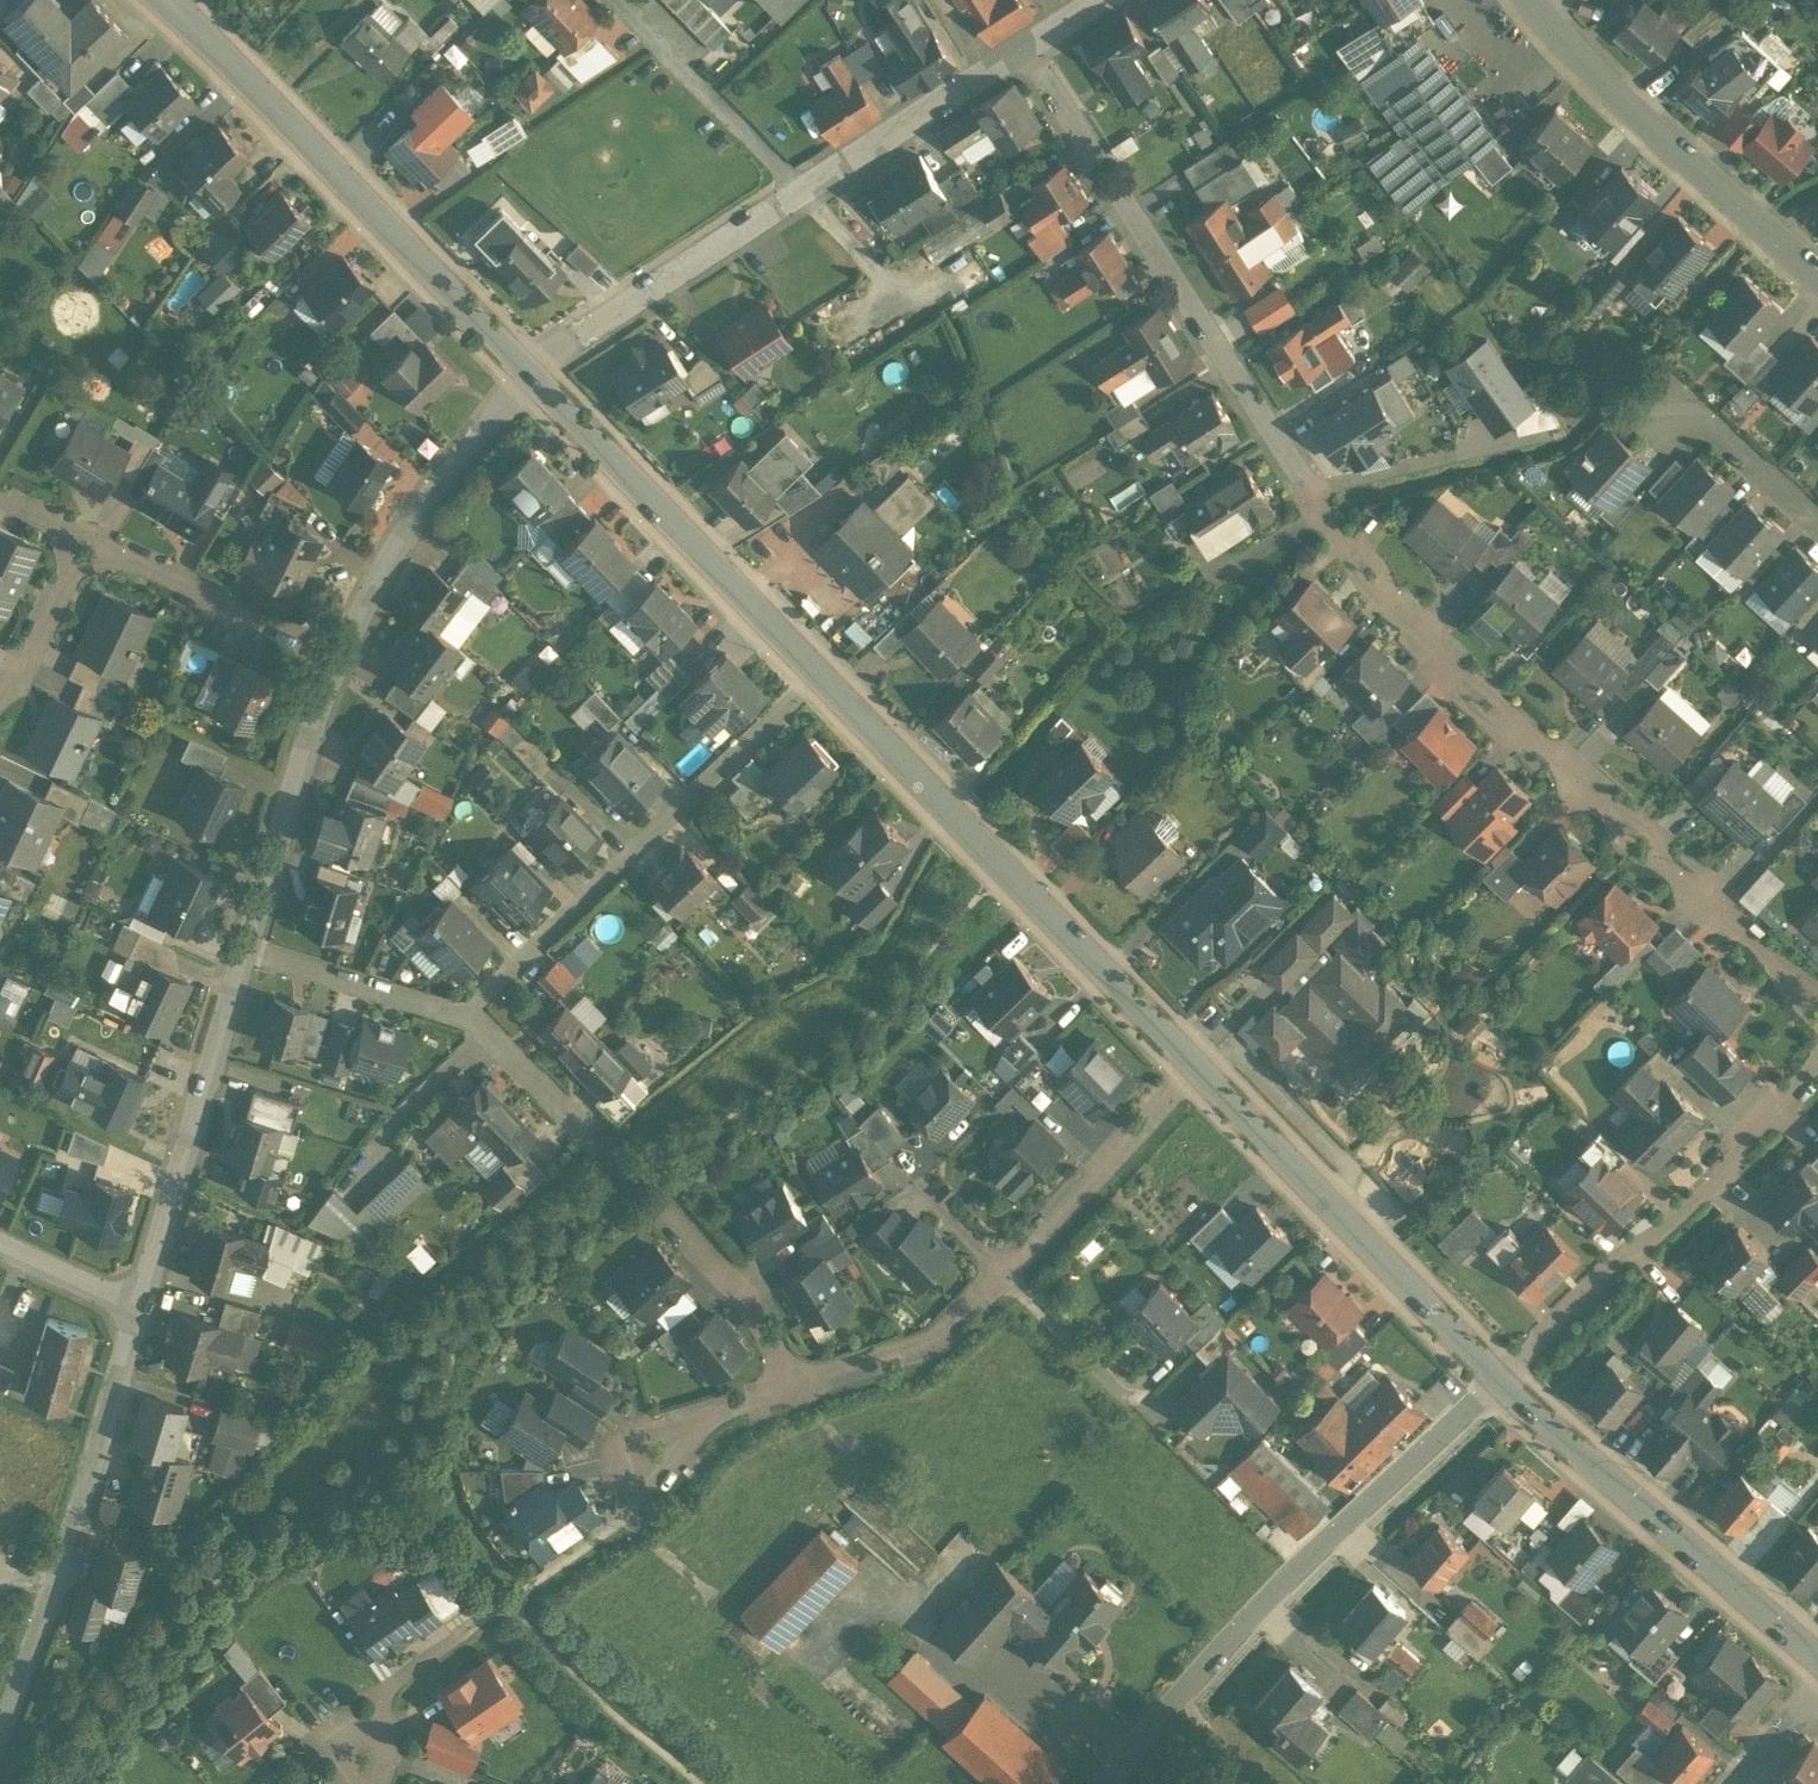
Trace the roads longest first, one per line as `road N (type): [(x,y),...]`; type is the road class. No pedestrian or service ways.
road 1 (residential): [(1817,991),(1455,671),(1356,560),(1029,44)]
road 2 (residential): [(1507,1378),(1217,1655),(1104,1783)]
road 3 (tertiary): [(1200,1068),(814,669)]
road 4 (tertiary): [(526,368),(165,0)]
road 5 (residential): [(468,1009),(755,1296),(807,1371)]
road 6 (residential): [(814,669),(468,1009)]
road 7 (residential): [(141,1305),(0,1740)]
road 8 (residential): [(1507,1378),(1721,1172),(1817,1064)]
road 9 (tertiary): [(1507,1378),(1200,1068)]
road 10 (tertiary): [(814,669),(526,368)]
road 11 (tertiary): [(1817,1654),(1507,1378)]
road 12 (residential): [(1535,0),(1618,93),(1817,273)]
road 13 (residential): [(246,949),(141,1305)]
road 14 (residential): [(526,368),(432,490),(340,659)]
road 15 (residential): [(799,187),(636,286),(526,368)]
road 16 (residential): [(340,659),(246,949)]
road 17 (residential): [(1200,1068),(1003,1269)]
road 18 (residential): [(340,659),(90,540)]
road 19 (residential): [(1029,44),(799,187)]
road 20 (residential): [(617,0),(799,187)]
road 21 (residential): [(246,949),(468,1009)]
road 22 (residential): [(1003,1269),(936,1338),(807,1371)]
road 23 (residential): [(90,540),(0,724)]
road 24 (residential): [(1817,515),(1681,391)]
road 25 (residential): [(1003,1269),(1129,1398)]
road 26 (residential): [(807,1371),(689,1420),(654,1456)]
road 27 (residential): [(141,1305),(0,1237)]
road 28 (residential): [(1817,1686),(1732,1783)]

